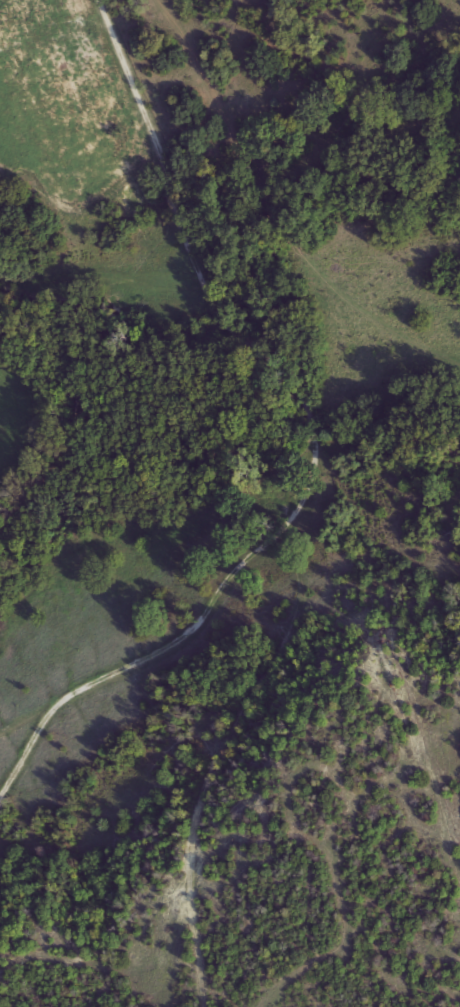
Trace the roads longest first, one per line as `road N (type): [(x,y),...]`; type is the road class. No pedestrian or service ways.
road 1 (track): [(0,725),(159,653),(196,626),(235,570),(290,520),(306,488),(315,427),(300,388),(219,313),(204,287)]
road 2 (track): [(204,287),(100,0)]
road 3 (track): [(0,271),(204,287)]
road 4 (track): [(0,798),(43,724),(70,695)]

